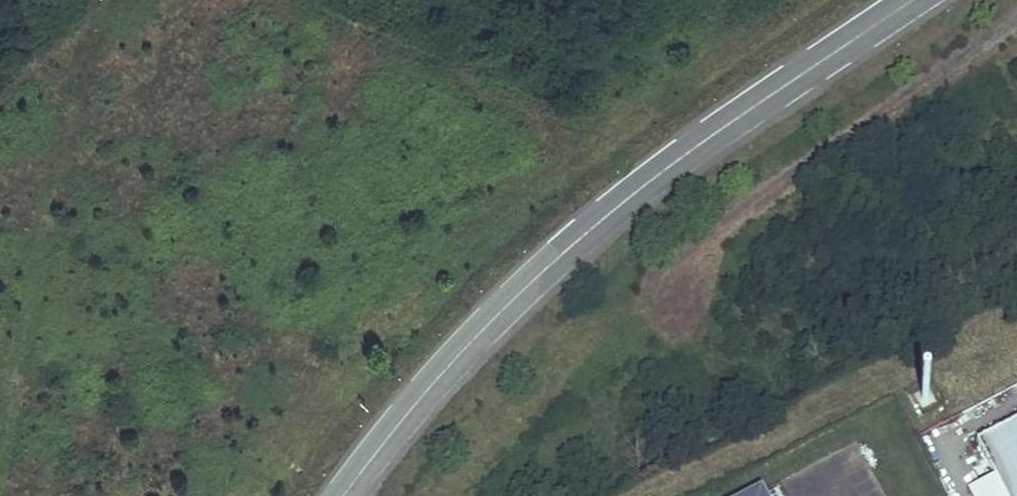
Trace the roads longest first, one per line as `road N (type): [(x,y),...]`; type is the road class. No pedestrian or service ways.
road 1 (tertiary): [(339,495),(525,286),(588,230),(914,0)]
road 2 (track): [(659,275),(1016,22)]
road 3 (track): [(155,0),(0,111)]

